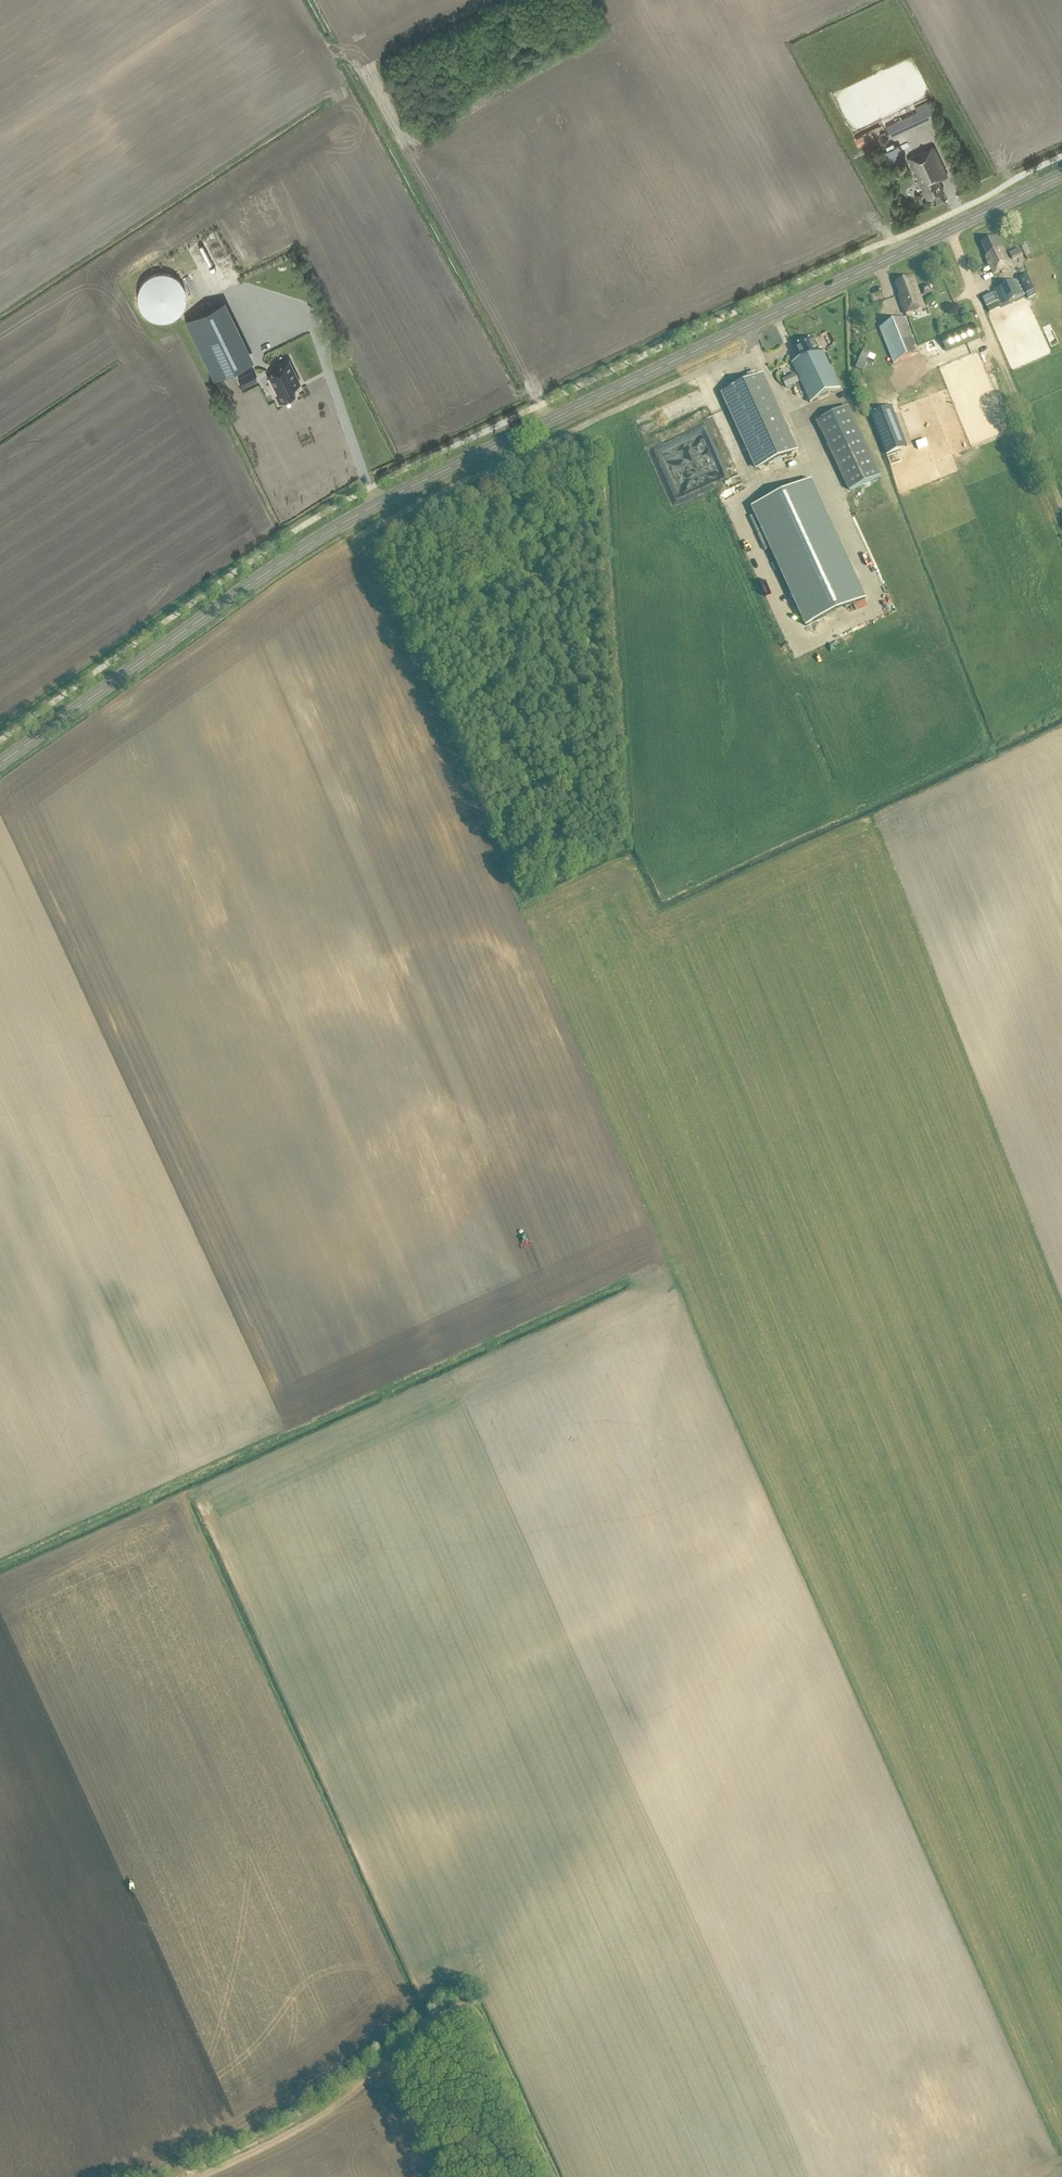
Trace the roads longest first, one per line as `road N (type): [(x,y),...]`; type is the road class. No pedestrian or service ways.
road 1 (secondary): [(0,764),(229,599),(377,505),(1061,178)]
road 2 (track): [(547,2176),(481,2028),(459,2015),(305,2124),(198,2176)]
road 3 (track): [(948,232),(1061,508)]

